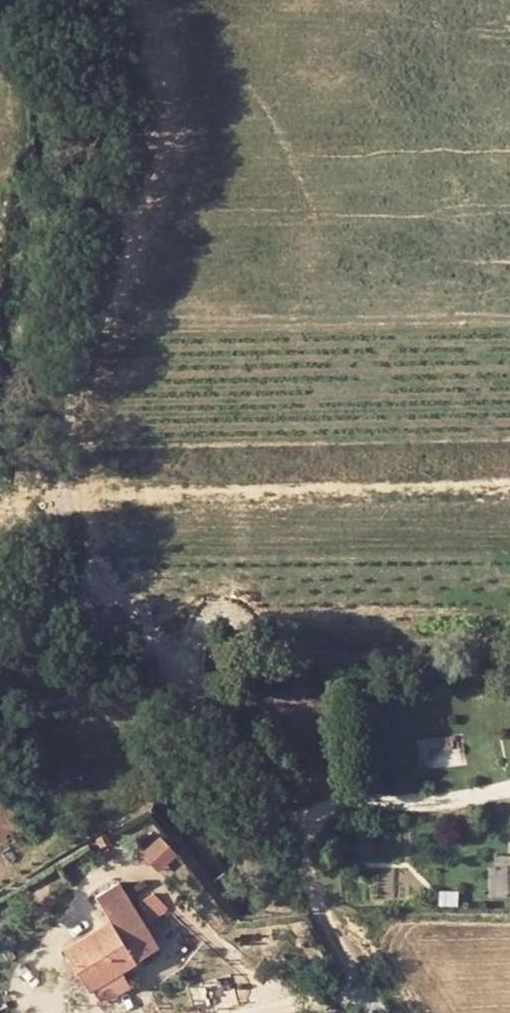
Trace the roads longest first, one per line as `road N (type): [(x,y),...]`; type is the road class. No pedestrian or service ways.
road 1 (residential): [(115,0),(143,101),(140,135),(82,309),(63,411),(66,488),(93,568),(262,783),(292,836),(332,942),(379,1012)]

